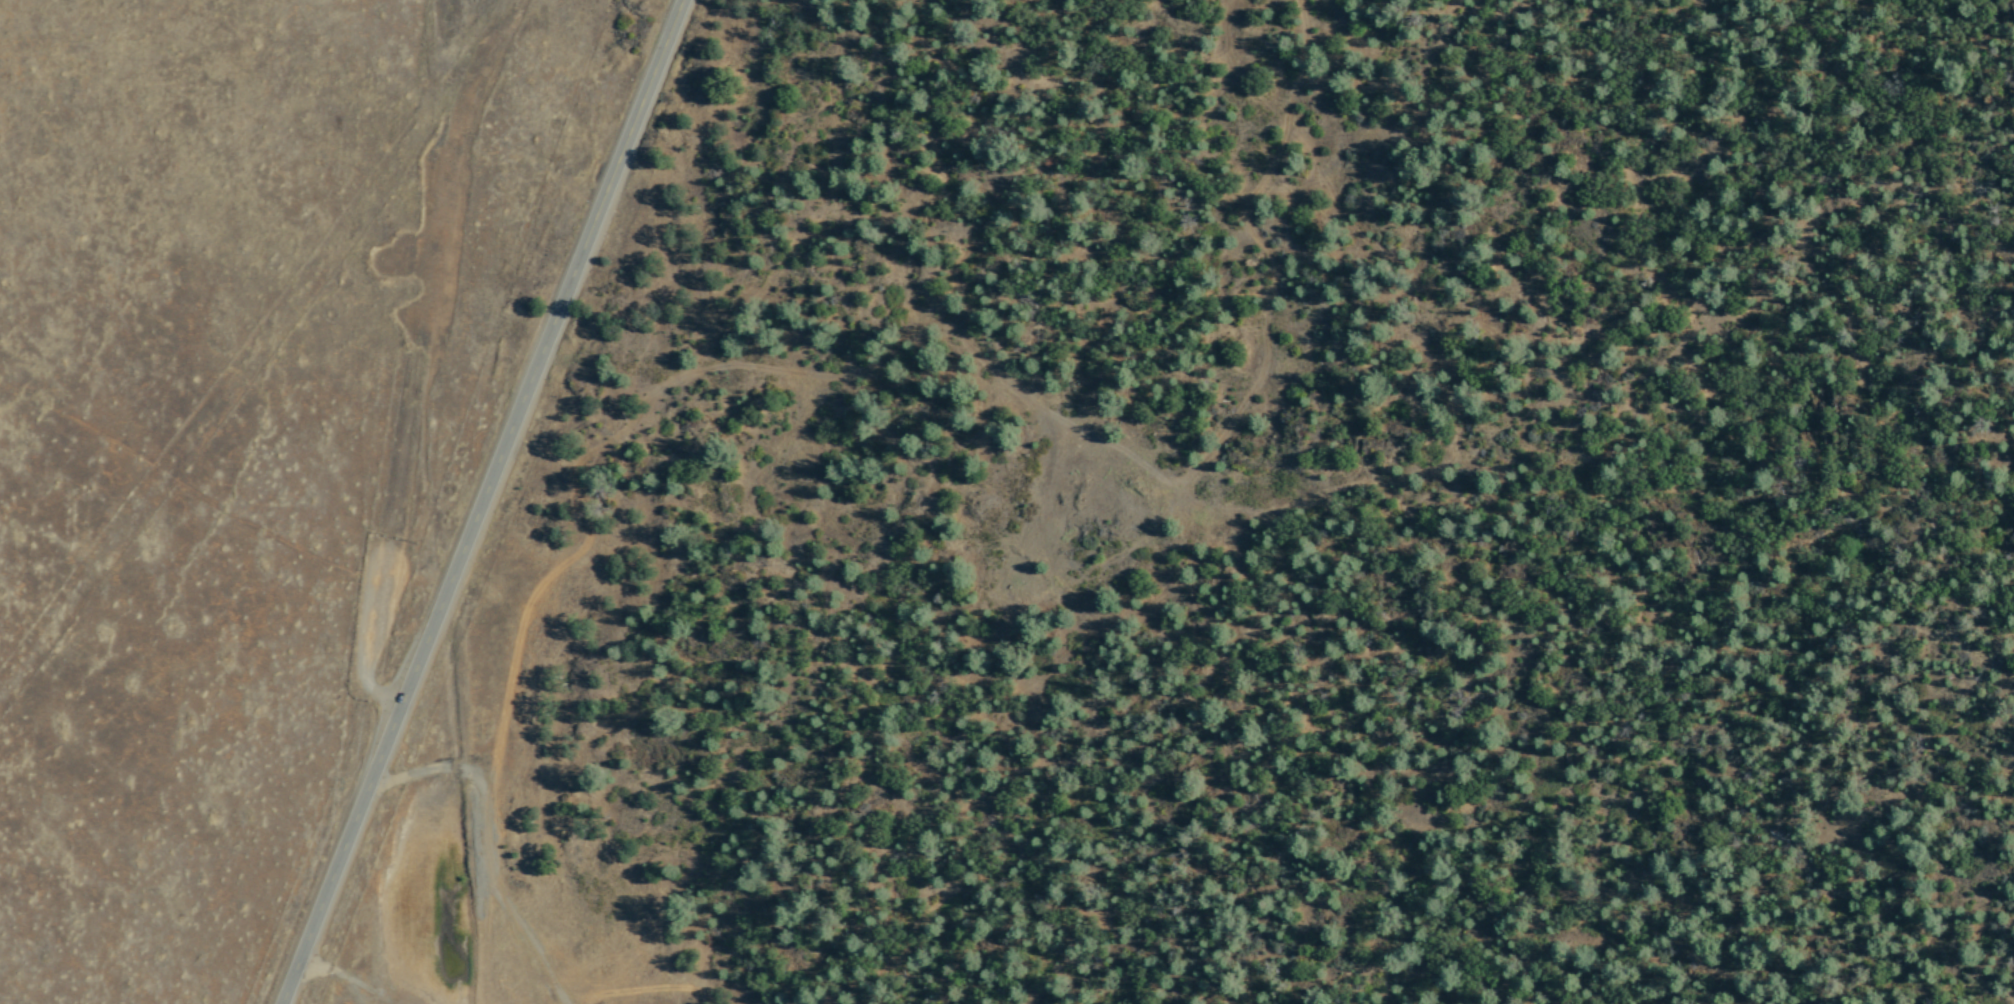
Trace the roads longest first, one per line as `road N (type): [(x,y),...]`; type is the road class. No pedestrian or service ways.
road 1 (tertiary): [(274,1003),(679,0)]

